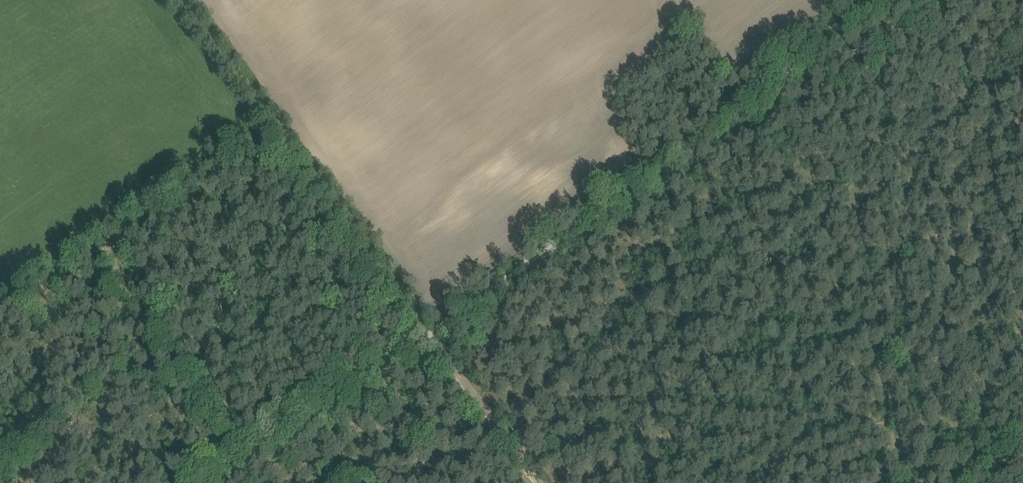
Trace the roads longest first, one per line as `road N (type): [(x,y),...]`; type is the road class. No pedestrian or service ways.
road 1 (track): [(191,482),(432,332),(869,0)]
road 2 (track): [(181,0),(437,338)]

